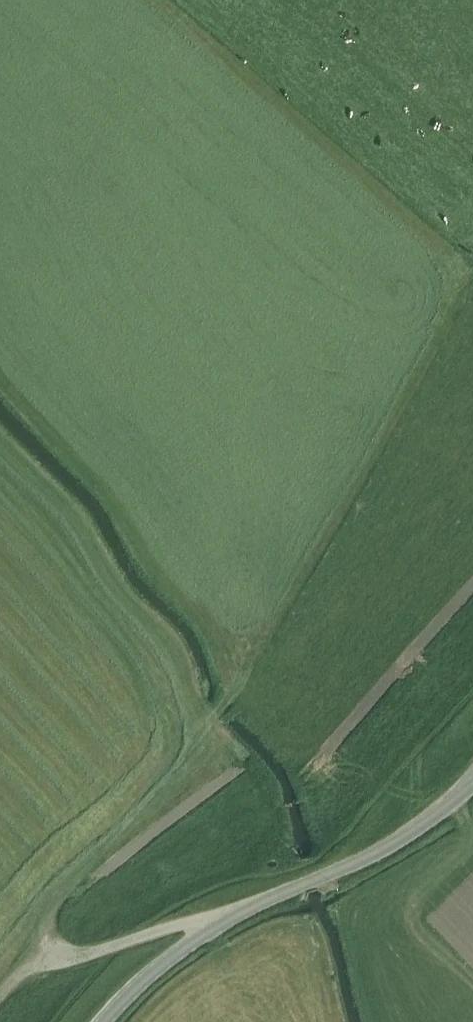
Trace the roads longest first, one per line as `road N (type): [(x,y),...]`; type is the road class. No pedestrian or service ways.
road 1 (track): [(50,959),(47,916),(275,617),(396,409)]
road 2 (unclassified): [(99,1021),(201,934),(365,859),(472,784)]
road 3 (track): [(50,959),(232,916)]
road 4 (track): [(472,274),(396,409)]

